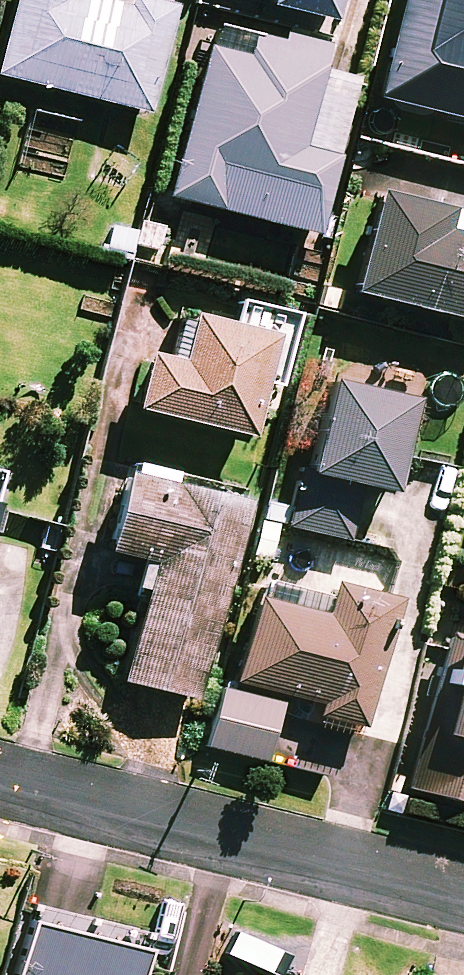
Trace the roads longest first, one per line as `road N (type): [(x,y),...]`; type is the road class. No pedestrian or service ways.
road 1 (residential): [(0,781),(463,897)]

